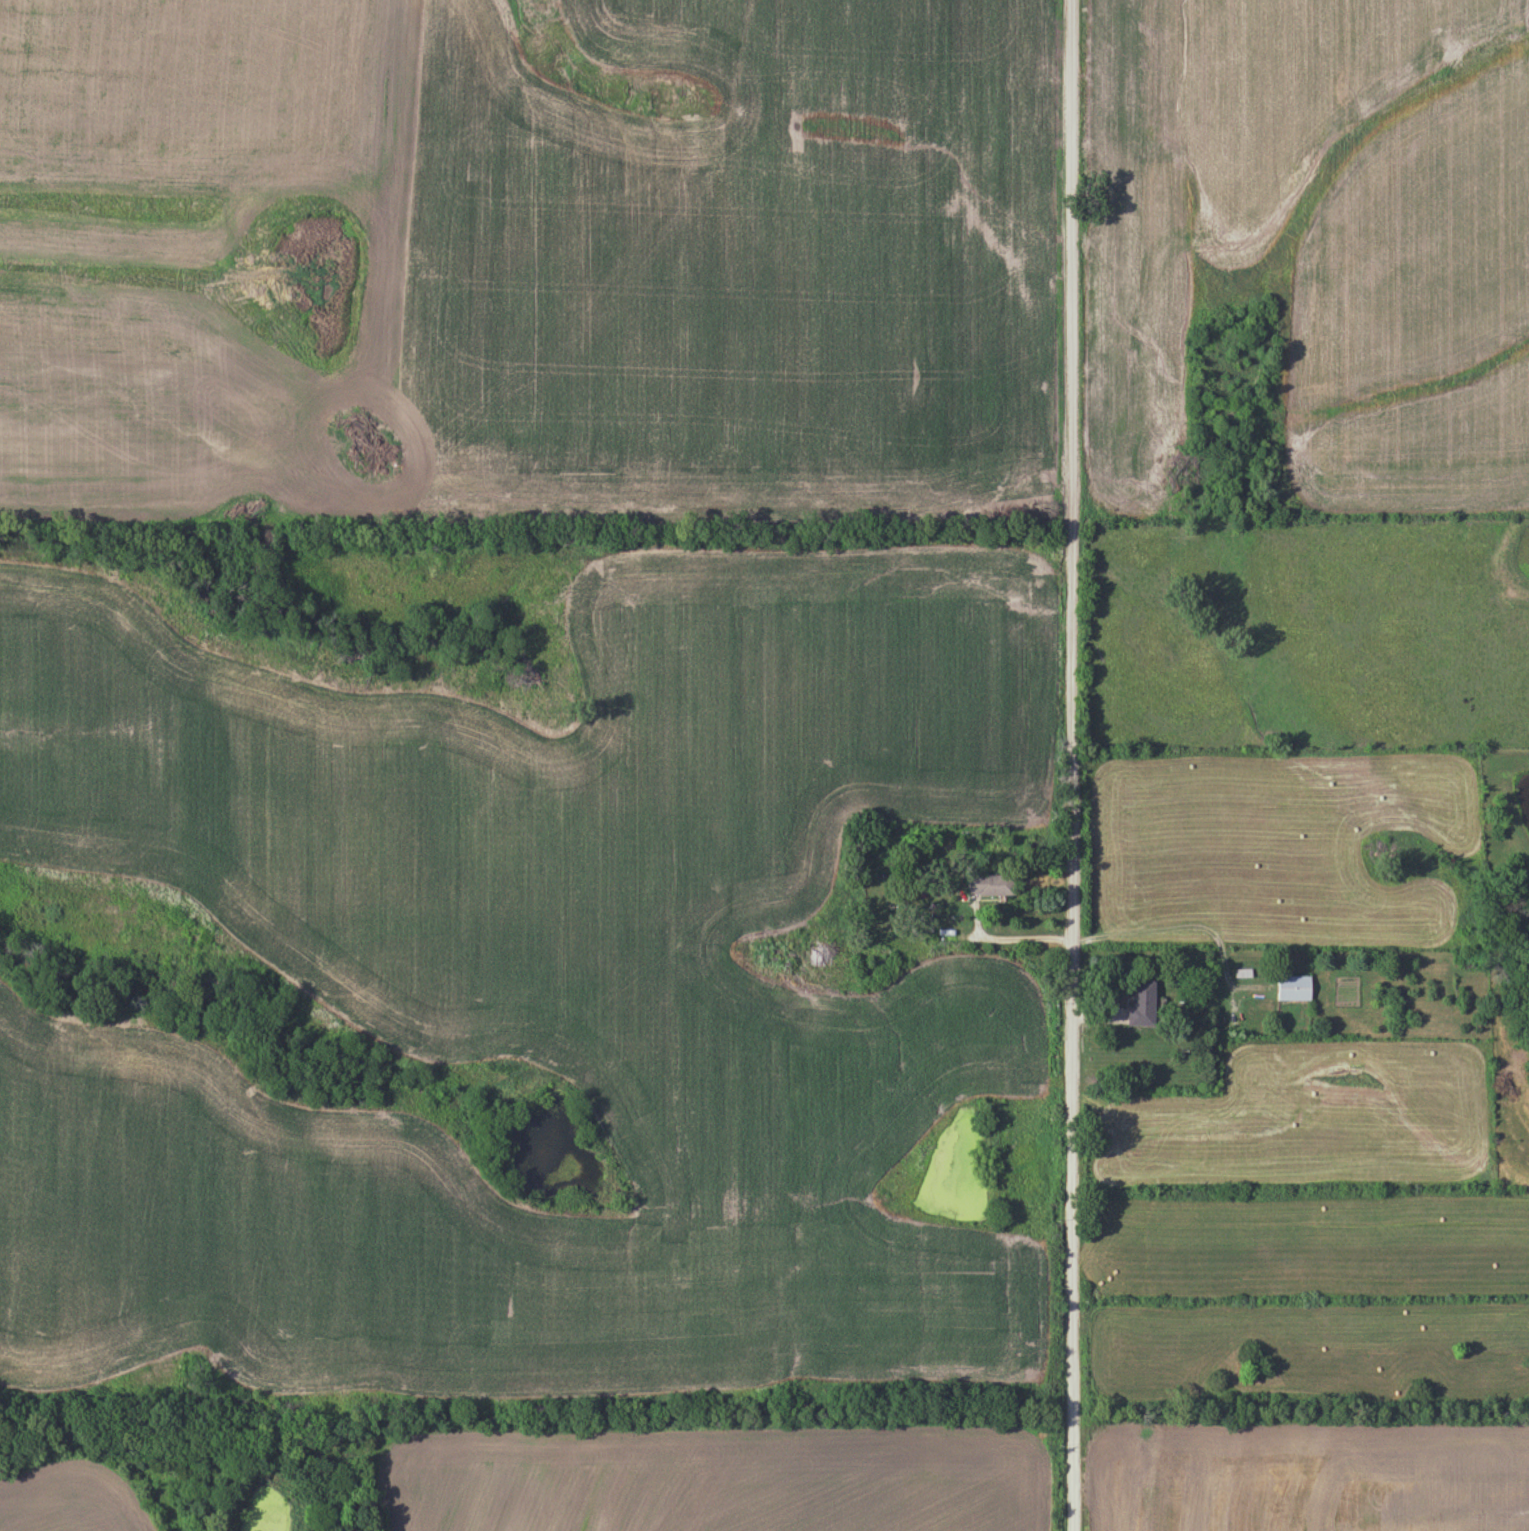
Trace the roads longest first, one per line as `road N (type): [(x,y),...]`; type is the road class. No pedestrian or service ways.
road 1 (residential): [(1071,1530),(1071,0)]

